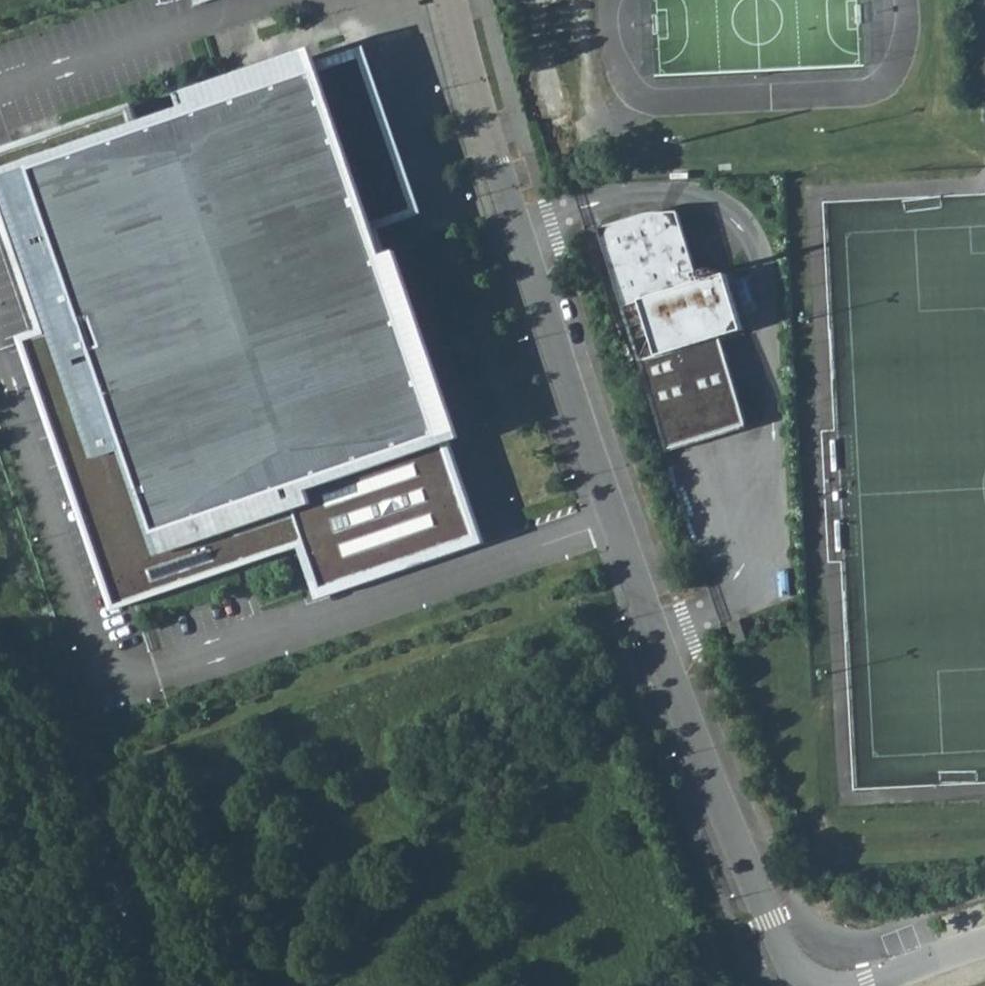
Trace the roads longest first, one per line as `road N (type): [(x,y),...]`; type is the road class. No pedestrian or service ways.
road 1 (residential): [(802,985),(616,514),(478,105),(453,0)]
road 2 (residential): [(869,985),(984,950)]

